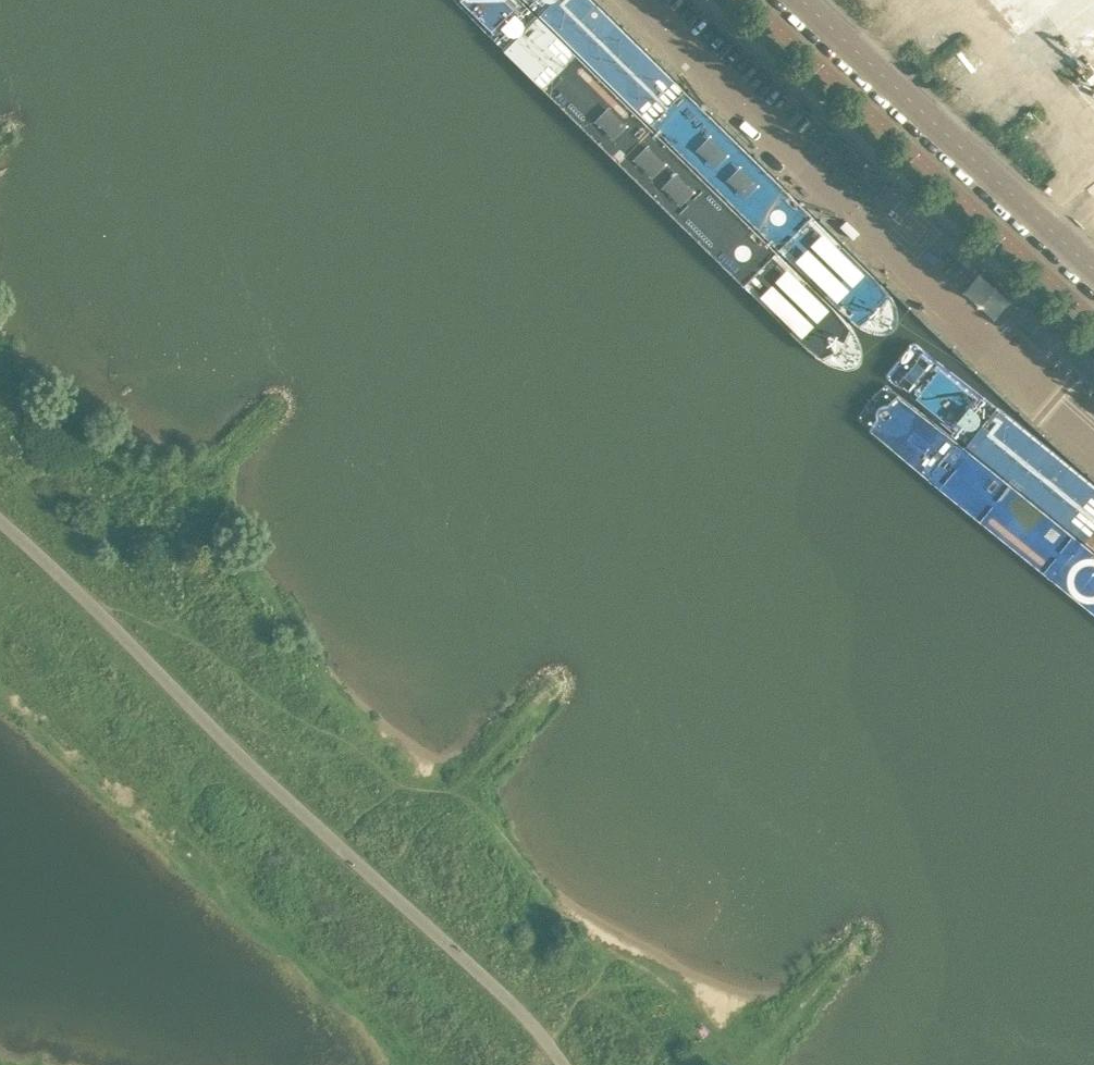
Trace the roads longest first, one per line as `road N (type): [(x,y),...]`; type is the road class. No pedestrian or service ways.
road 1 (residential): [(620,0),(1093,419)]
road 2 (residential): [(1093,269),(801,0)]

